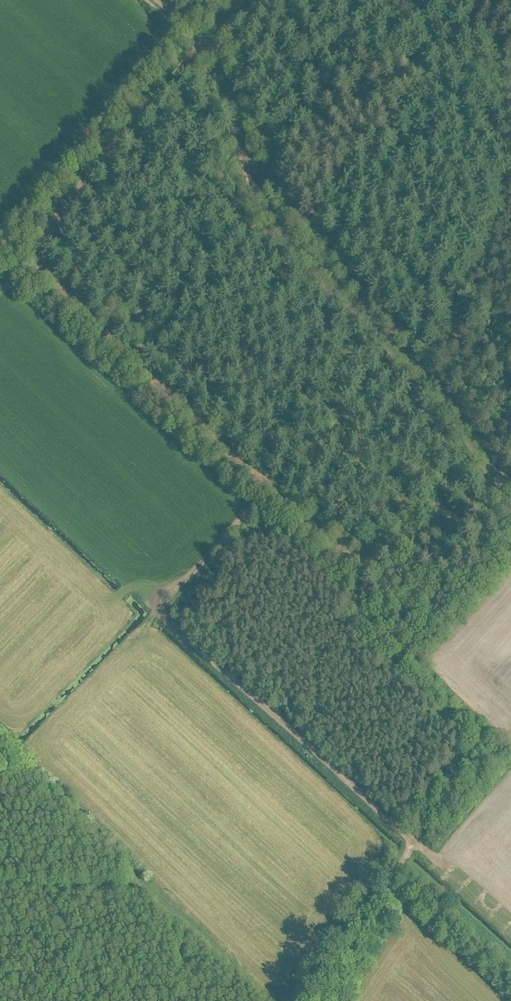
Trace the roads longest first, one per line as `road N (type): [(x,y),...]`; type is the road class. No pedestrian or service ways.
road 1 (track): [(356,554),(327,544),(35,262),(37,237),(205,44)]
road 2 (track): [(305,1000),(390,882),(429,797),(472,737),(467,716),(360,612),(356,554)]
road 3 (track): [(205,44),(259,216),(437,390),(494,481)]
road 4 (track): [(434,858),(159,614),(135,641)]
road 5 (track): [(356,554),(392,542),(510,467)]

